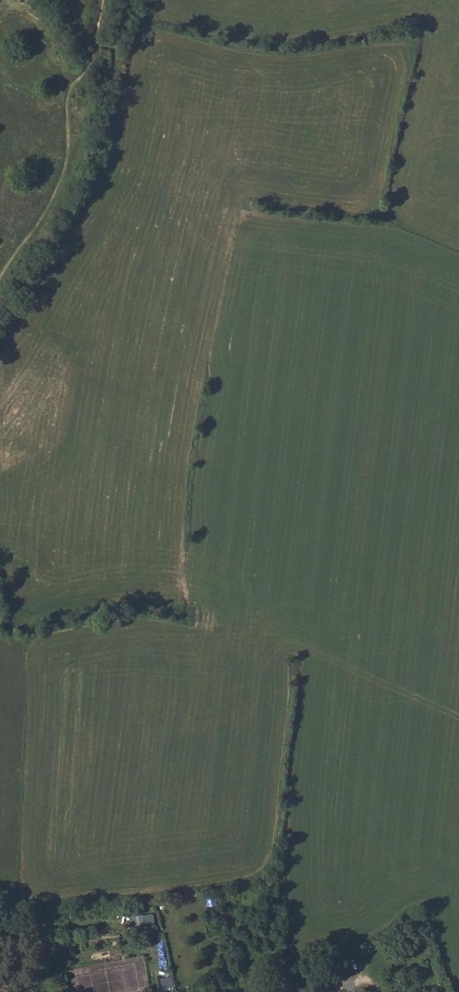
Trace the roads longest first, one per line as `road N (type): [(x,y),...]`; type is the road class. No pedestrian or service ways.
road 1 (track): [(131,0),(95,163),(0,335)]

